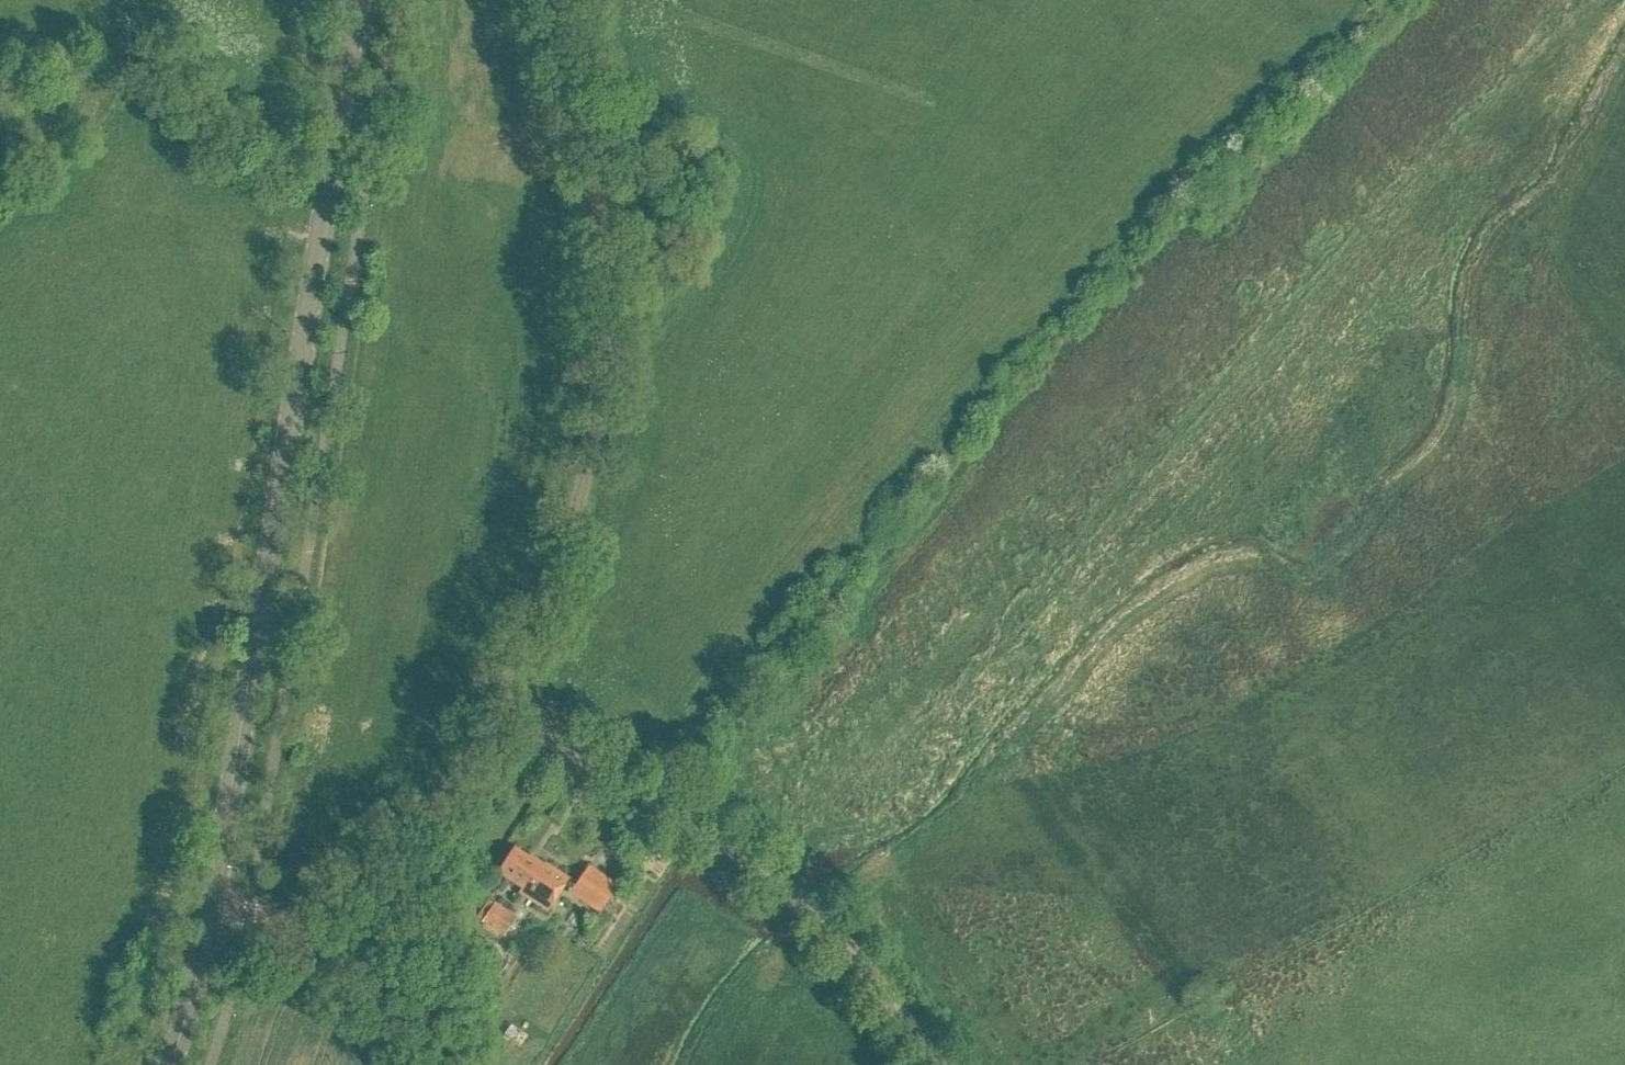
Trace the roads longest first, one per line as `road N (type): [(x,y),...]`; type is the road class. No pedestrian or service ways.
road 1 (secondary): [(213,907),(237,720),(357,0)]
road 2 (unclassified): [(505,712),(580,498),(608,315),(598,205),(554,0)]
road 3 (unclassified): [(934,1064),(826,915),(505,712)]
road 4 (unclassified): [(505,712),(446,803),(388,864),(309,906),(251,915),(213,907)]
road 5 (secondary): [(166,1064),(213,907)]

